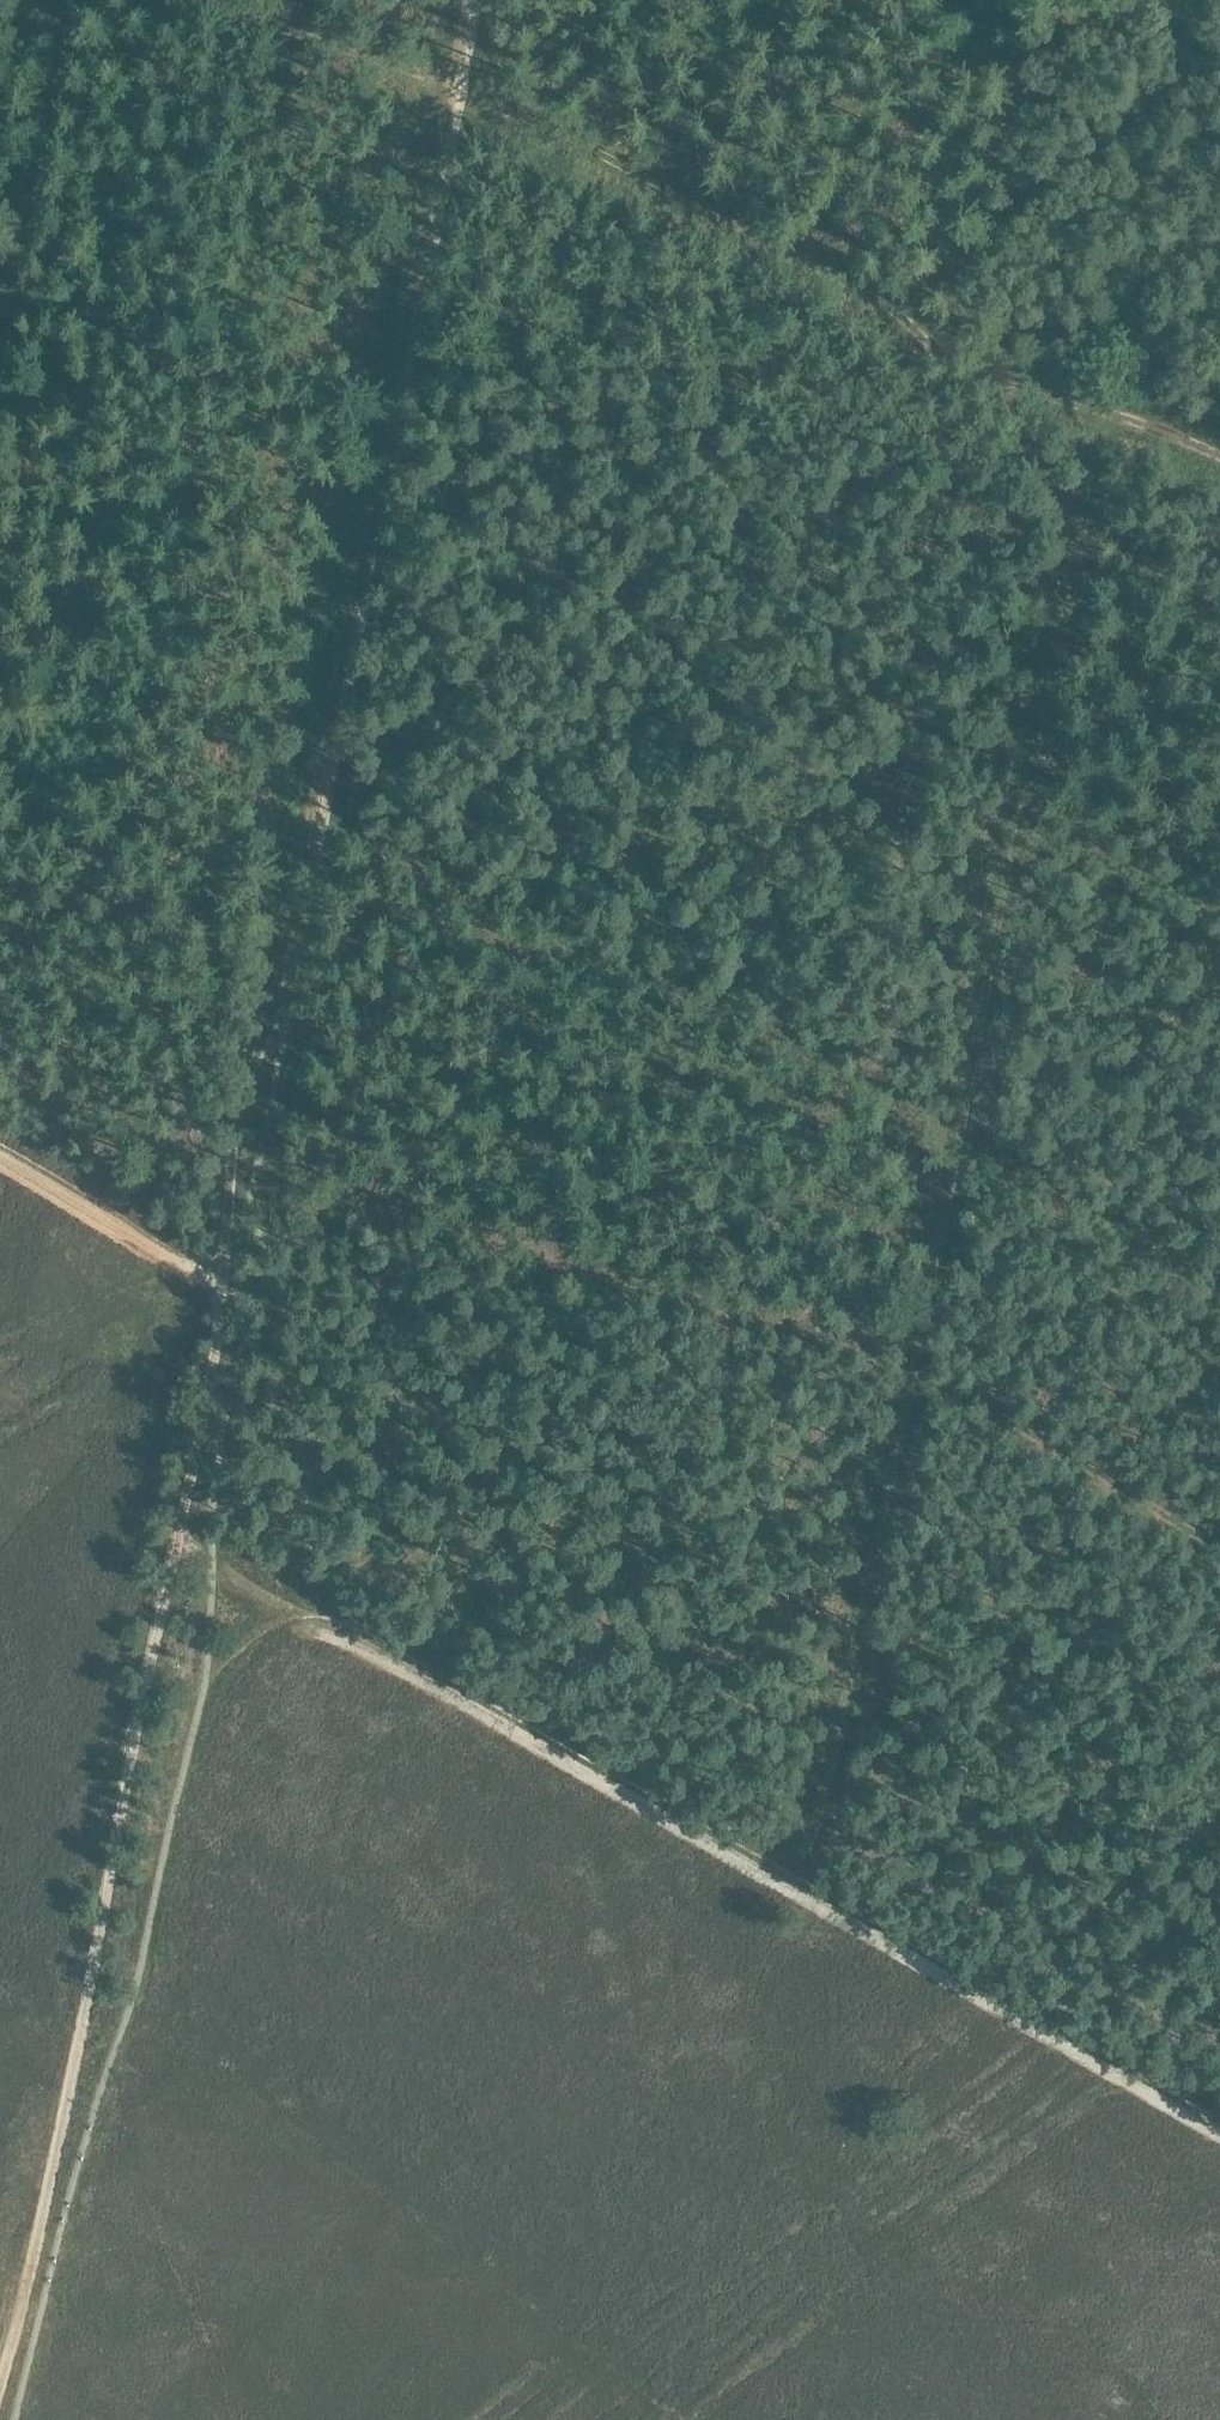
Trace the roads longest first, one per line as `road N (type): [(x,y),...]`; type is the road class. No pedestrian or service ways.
road 1 (track): [(764,1871),(809,1840),(914,1371),(1101,409)]
road 2 (track): [(466,0),(286,946),(229,1165),(223,1282)]
road 3 (track): [(223,1282),(225,1341),(54,2199),(1,2419)]
road 4 (track): [(207,1670),(273,1624),(304,1624),(345,1638),(1219,2133)]
road 5 (track): [(237,0),(453,62),(463,88),(1219,461)]
road 6 (track): [(1219,1543),(914,1371)]
road 7 (track): [(223,1282),(0,1154)]

